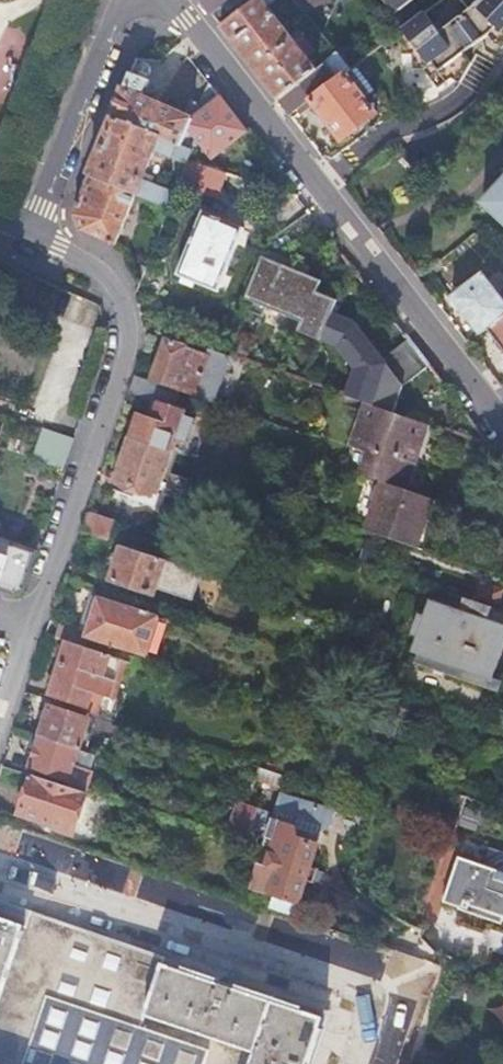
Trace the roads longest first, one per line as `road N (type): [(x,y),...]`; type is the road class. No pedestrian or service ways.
road 1 (residential): [(159,0),(188,18),(502,424)]
road 2 (residential): [(32,623),(127,345),(97,265),(29,229)]
road 3 (residential): [(400,988),(0,850)]
road 4 (residential): [(131,0),(29,229)]

